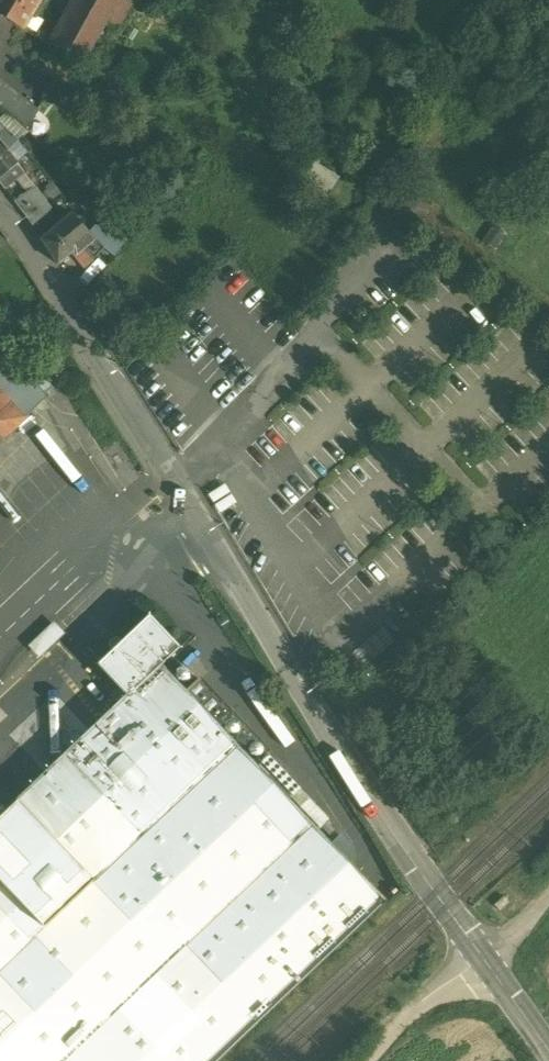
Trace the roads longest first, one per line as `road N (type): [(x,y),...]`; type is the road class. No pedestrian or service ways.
road 1 (tertiary): [(0,214),(63,300),(434,892),(548,1052)]

